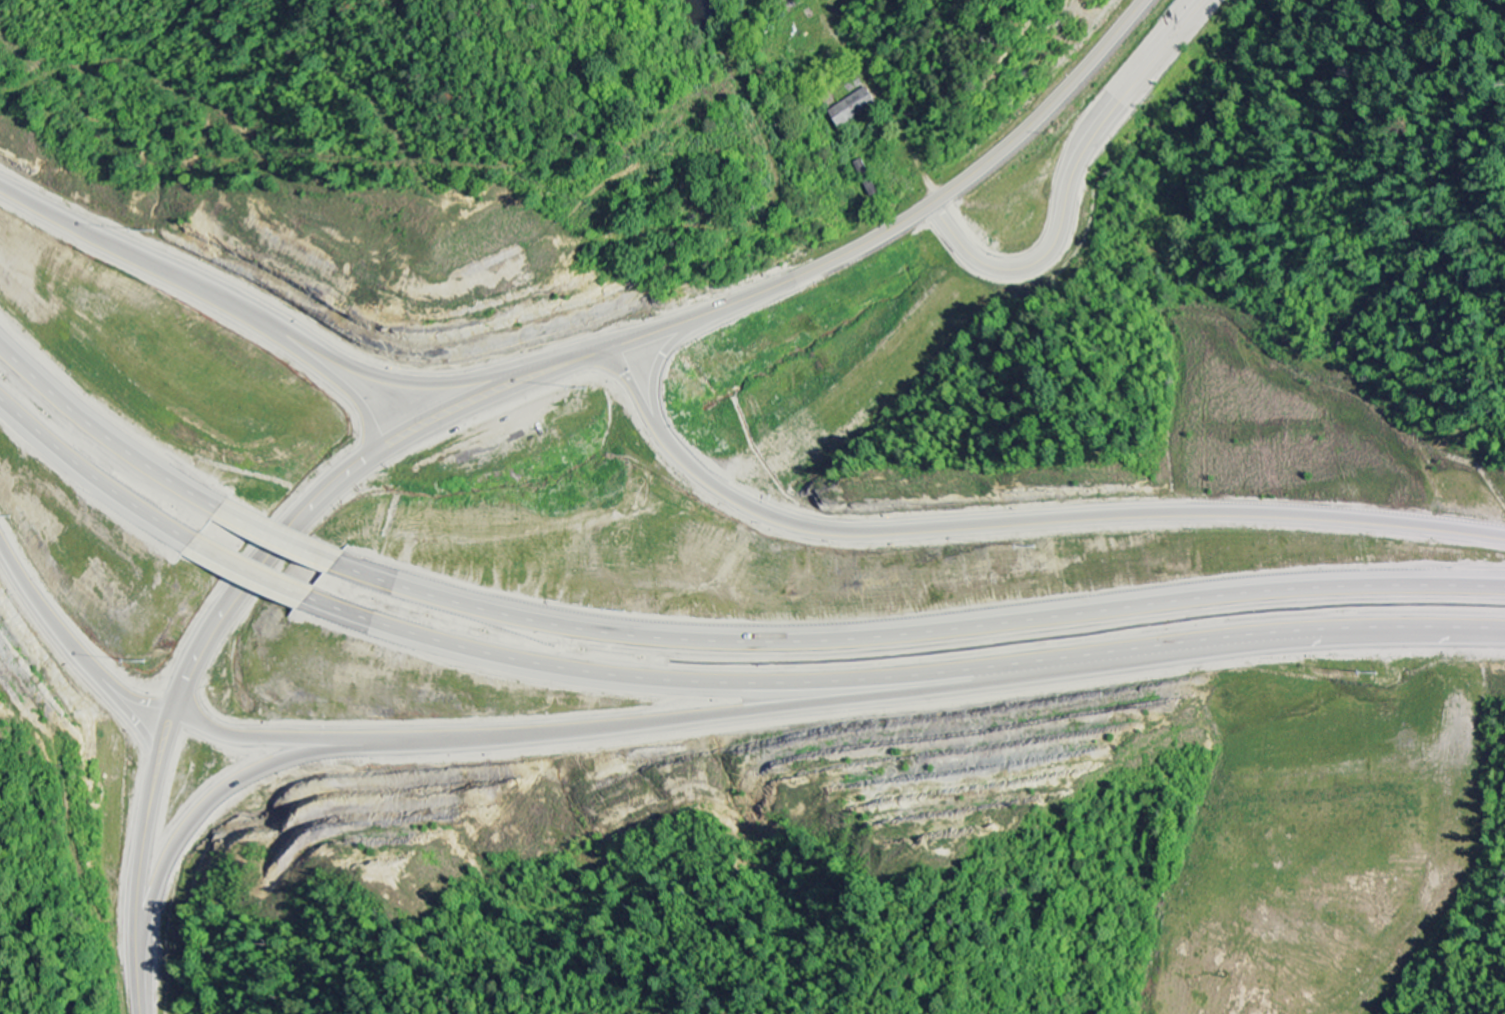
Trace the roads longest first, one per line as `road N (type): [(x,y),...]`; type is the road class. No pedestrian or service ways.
road 1 (secondary): [(138,1013),(139,868),(164,732),(223,598),(301,505),(359,460),(459,403),(793,280),(896,227),(998,153),(1142,0)]
road 2 (motorway): [(303,599),(484,657),(730,684),(866,679),(1311,633),(1504,631)]
road 3 (motorway): [(1504,588),(1306,589),(858,633),(722,638),(528,621),(336,566)]
road 4 (motorway): [(172,707),(252,737),(517,735),(859,698),(1311,633)]
road 5 (motorway): [(1504,541),(1271,516),(815,533),(739,506),(679,462),(661,442),(614,345)]
road 6 (motorway): [(389,441),(340,386),(214,300),(0,194)]
road 7 (residential): [(934,202),(989,265),(1017,271),(1038,262),(1054,243),(1085,146),(1200,0)]
road 8 (motorway): [(137,946),(173,845),(212,798),(277,761),(371,737)]
road 9 (motorway): [(230,518),(114,457),(0,363)]
road 10 (motorway): [(0,427),(92,500),(189,547)]
road 11 (motorway): [(0,573),(98,679),(172,707)]
road 12 (motorway): [(661,442),(657,370),(676,343),(742,300)]
road 13 (motorway): [(189,547),(303,599)]

